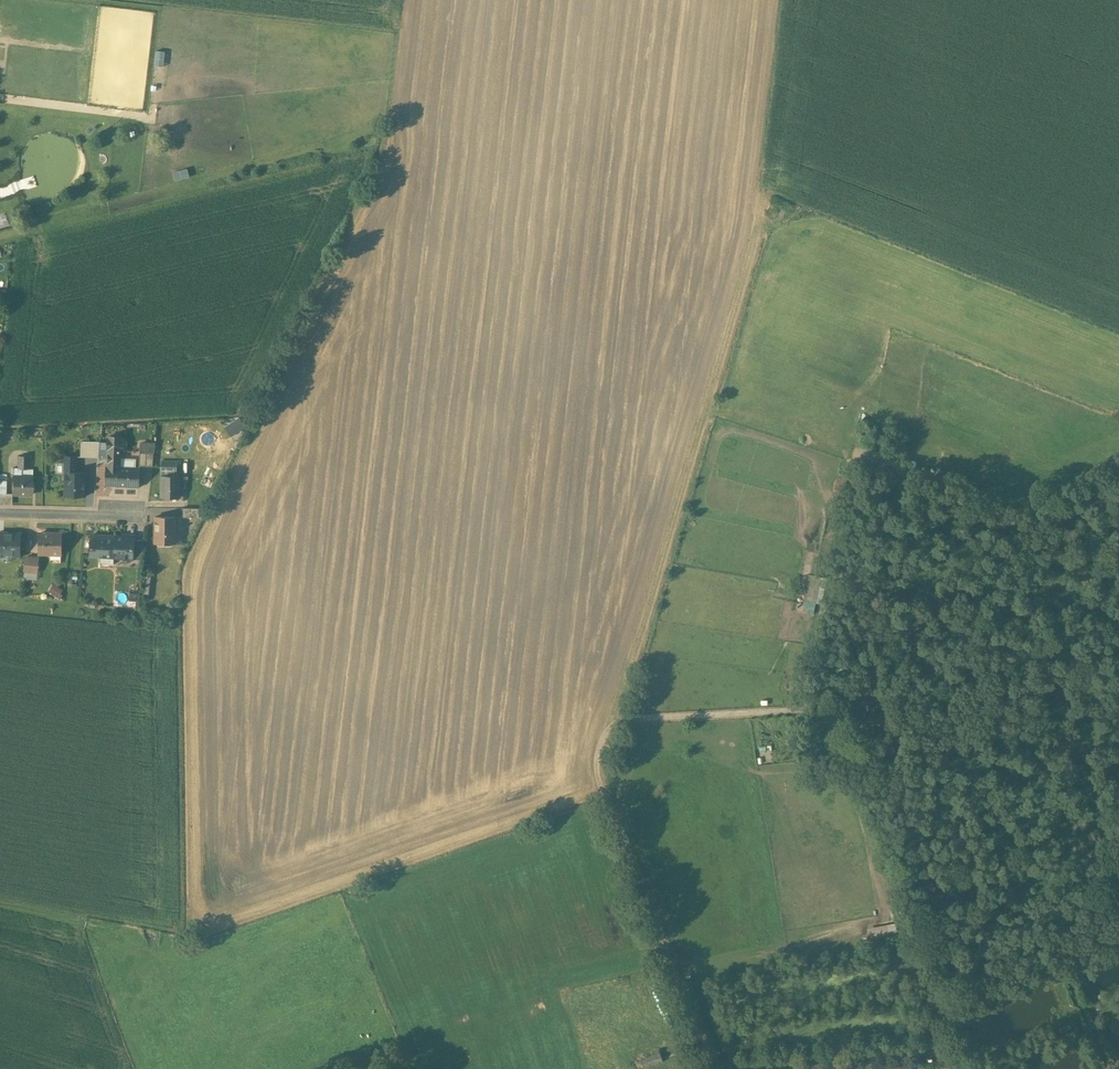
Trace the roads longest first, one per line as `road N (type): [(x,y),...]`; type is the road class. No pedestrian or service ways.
road 1 (residential): [(0,512),(138,515)]

